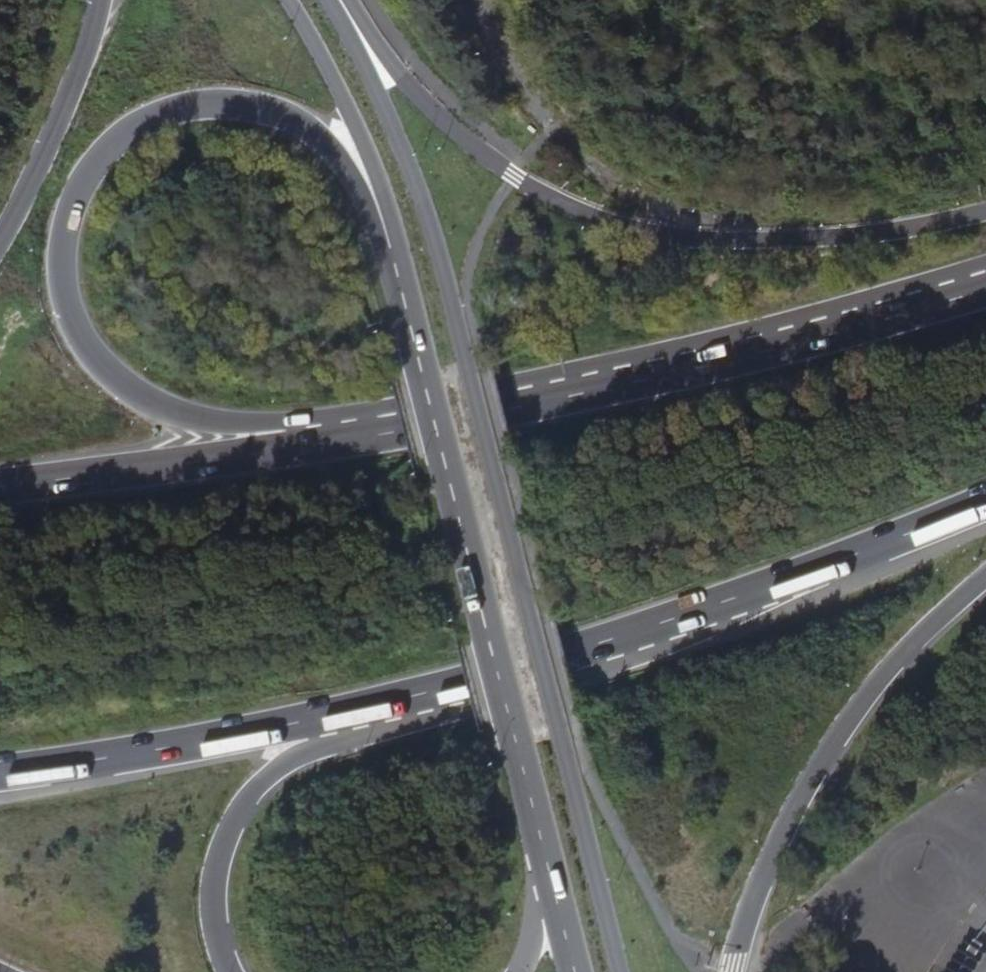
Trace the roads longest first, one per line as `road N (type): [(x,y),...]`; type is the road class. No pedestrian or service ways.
road 1 (secondary): [(618,971),(418,185),(336,0)]
road 2 (trunk): [(309,444),(276,425),(182,414),(112,376),(65,315),(55,244),(74,183),(109,135),(160,107),(217,95),(271,106),(318,133),(382,215)]
road 3 (trunk): [(985,210),(836,236),(716,242),(587,213),(513,175),(451,127),(341,0)]
road 4 (secondary): [(382,215),(559,916)]
road 5 (trunk): [(985,286),(805,343),(514,410),(309,444)]
road 6 (trunk): [(350,712),(646,629),(985,500)]
road 7 (trunk): [(731,971),(757,882),(846,717),(917,634),(985,573)]
road 8 (trunk): [(0,771),(350,712)]
road 9 (trunk): [(228,971),(212,912),(228,828),(260,784),(350,712)]
road 10 (trunk): [(309,444),(0,487)]
road 11 (trunk): [(97,0),(92,38),(0,238)]
road 12 (secondary): [(286,0),(348,108),(382,215)]

